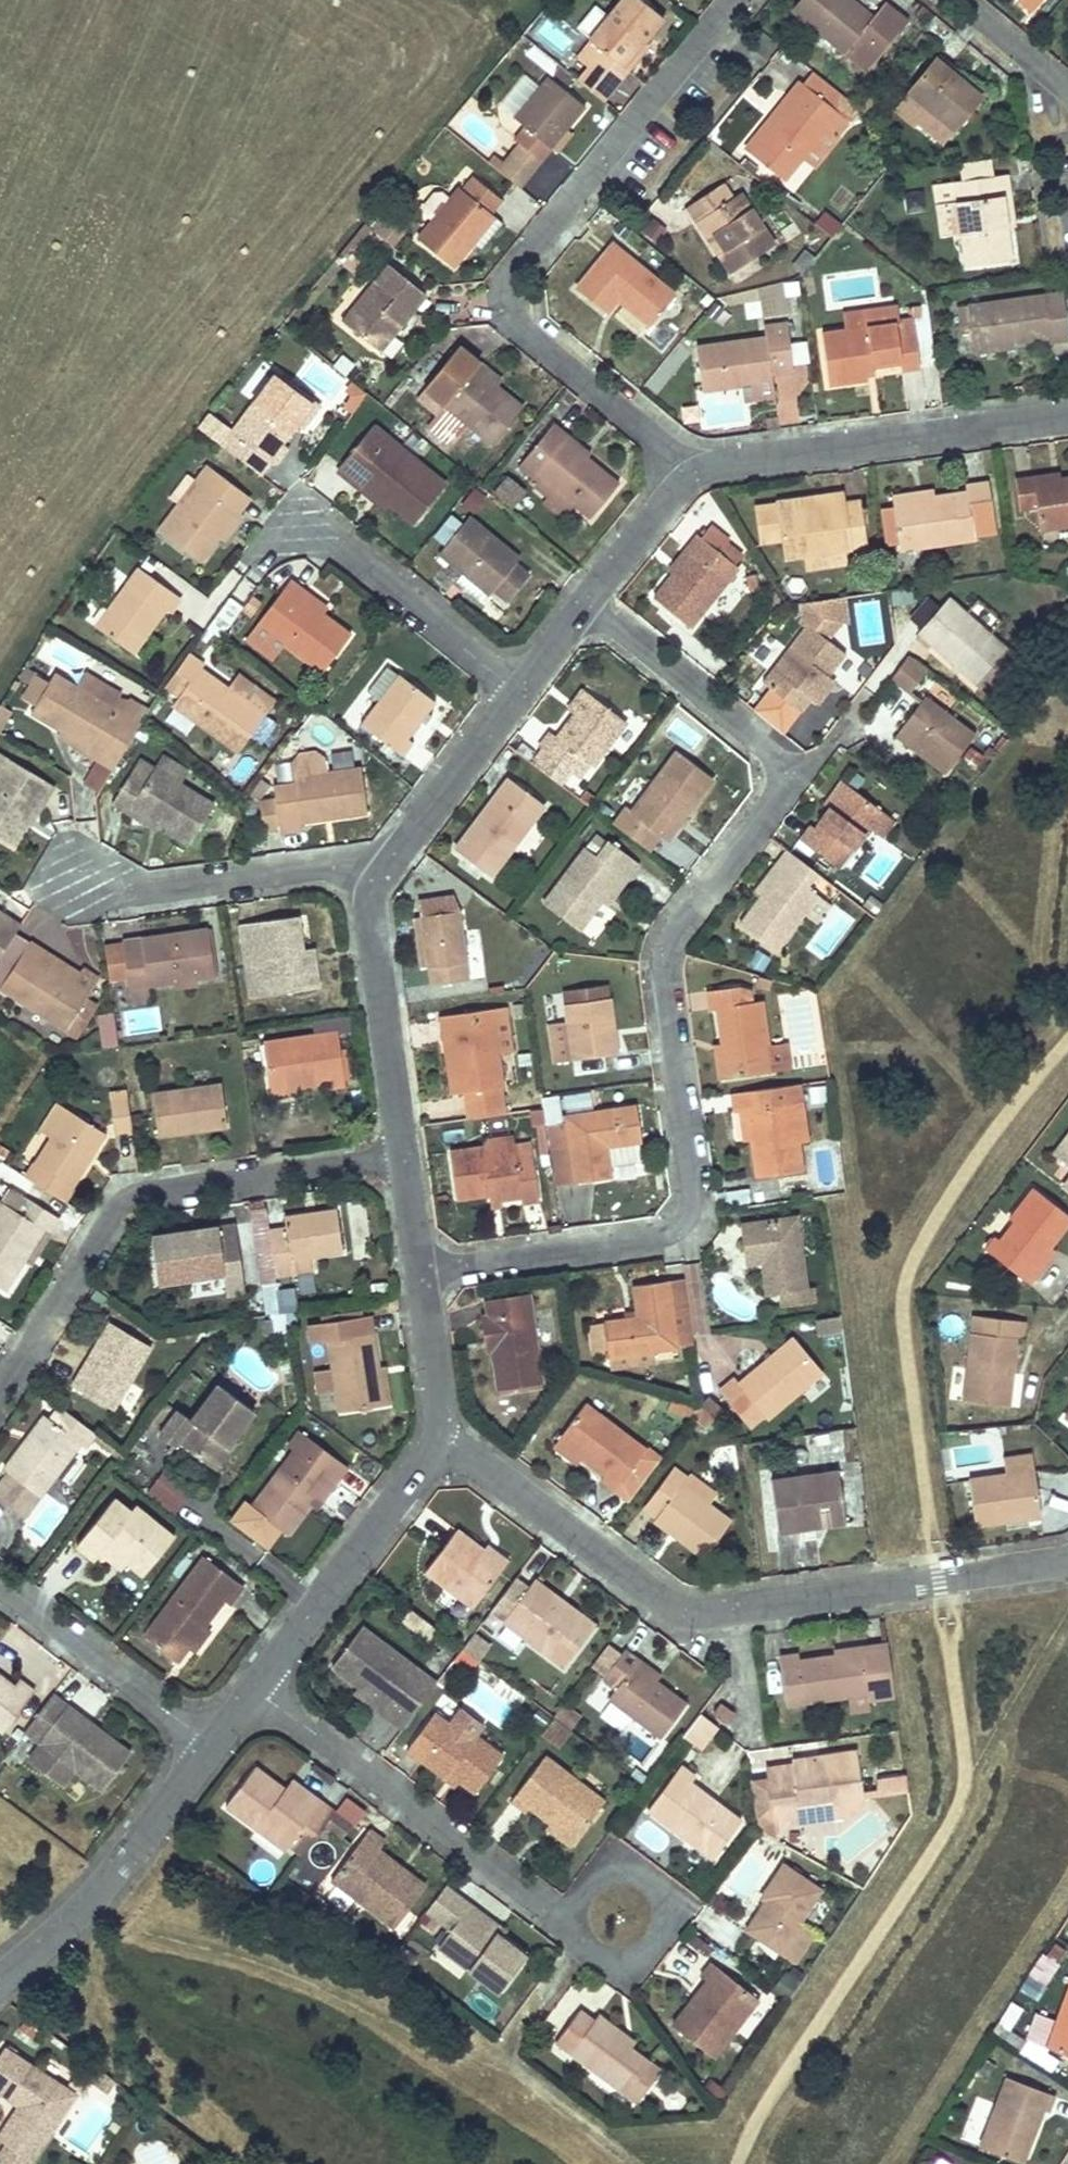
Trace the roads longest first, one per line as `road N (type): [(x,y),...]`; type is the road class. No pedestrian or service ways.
road 1 (residential): [(420,1272),(658,1236),(682,1212),(688,1190),(661,962),(775,802),(779,768),(755,735),(581,607)]
road 2 (residential): [(1067,1553),(744,1611),(684,1607),(661,1599),(442,1429)]
road 3 (residential): [(689,472),(528,339),(514,277),(733,0)]
road 4 (residential): [(0,1388),(123,1191),(403,1153)]
road 5 (residential): [(255,1692),(570,1923)]
road 6 (residential): [(689,472),(1067,415)]
road 7 (residential): [(517,692),(302,519),(254,553)]
road 8 (residential): [(255,1692),(442,1429)]
road 9 (residential): [(369,890),(335,872),(307,871),(133,894),(64,866)]
road 10 (residential): [(0,1976),(123,1860),(213,1747)]
road 11 (residential): [(213,1747),(0,1585)]
road 12 (residential): [(403,1153),(369,890)]
road 13 (residential): [(369,890),(517,692)]
road 14 (residential): [(570,1923),(597,1961),(644,1960),(671,1922),(654,1876)]
road 15 (residential): [(581,607),(689,472)]
road 16 (residential): [(442,1429),(420,1272)]
road 17 (residential): [(960,0),(1067,90)]
road 18 (residential): [(654,1876),(638,1867),(603,1866),(576,1889),(570,1923)]
road 19 (residential): [(420,1272),(403,1153)]

